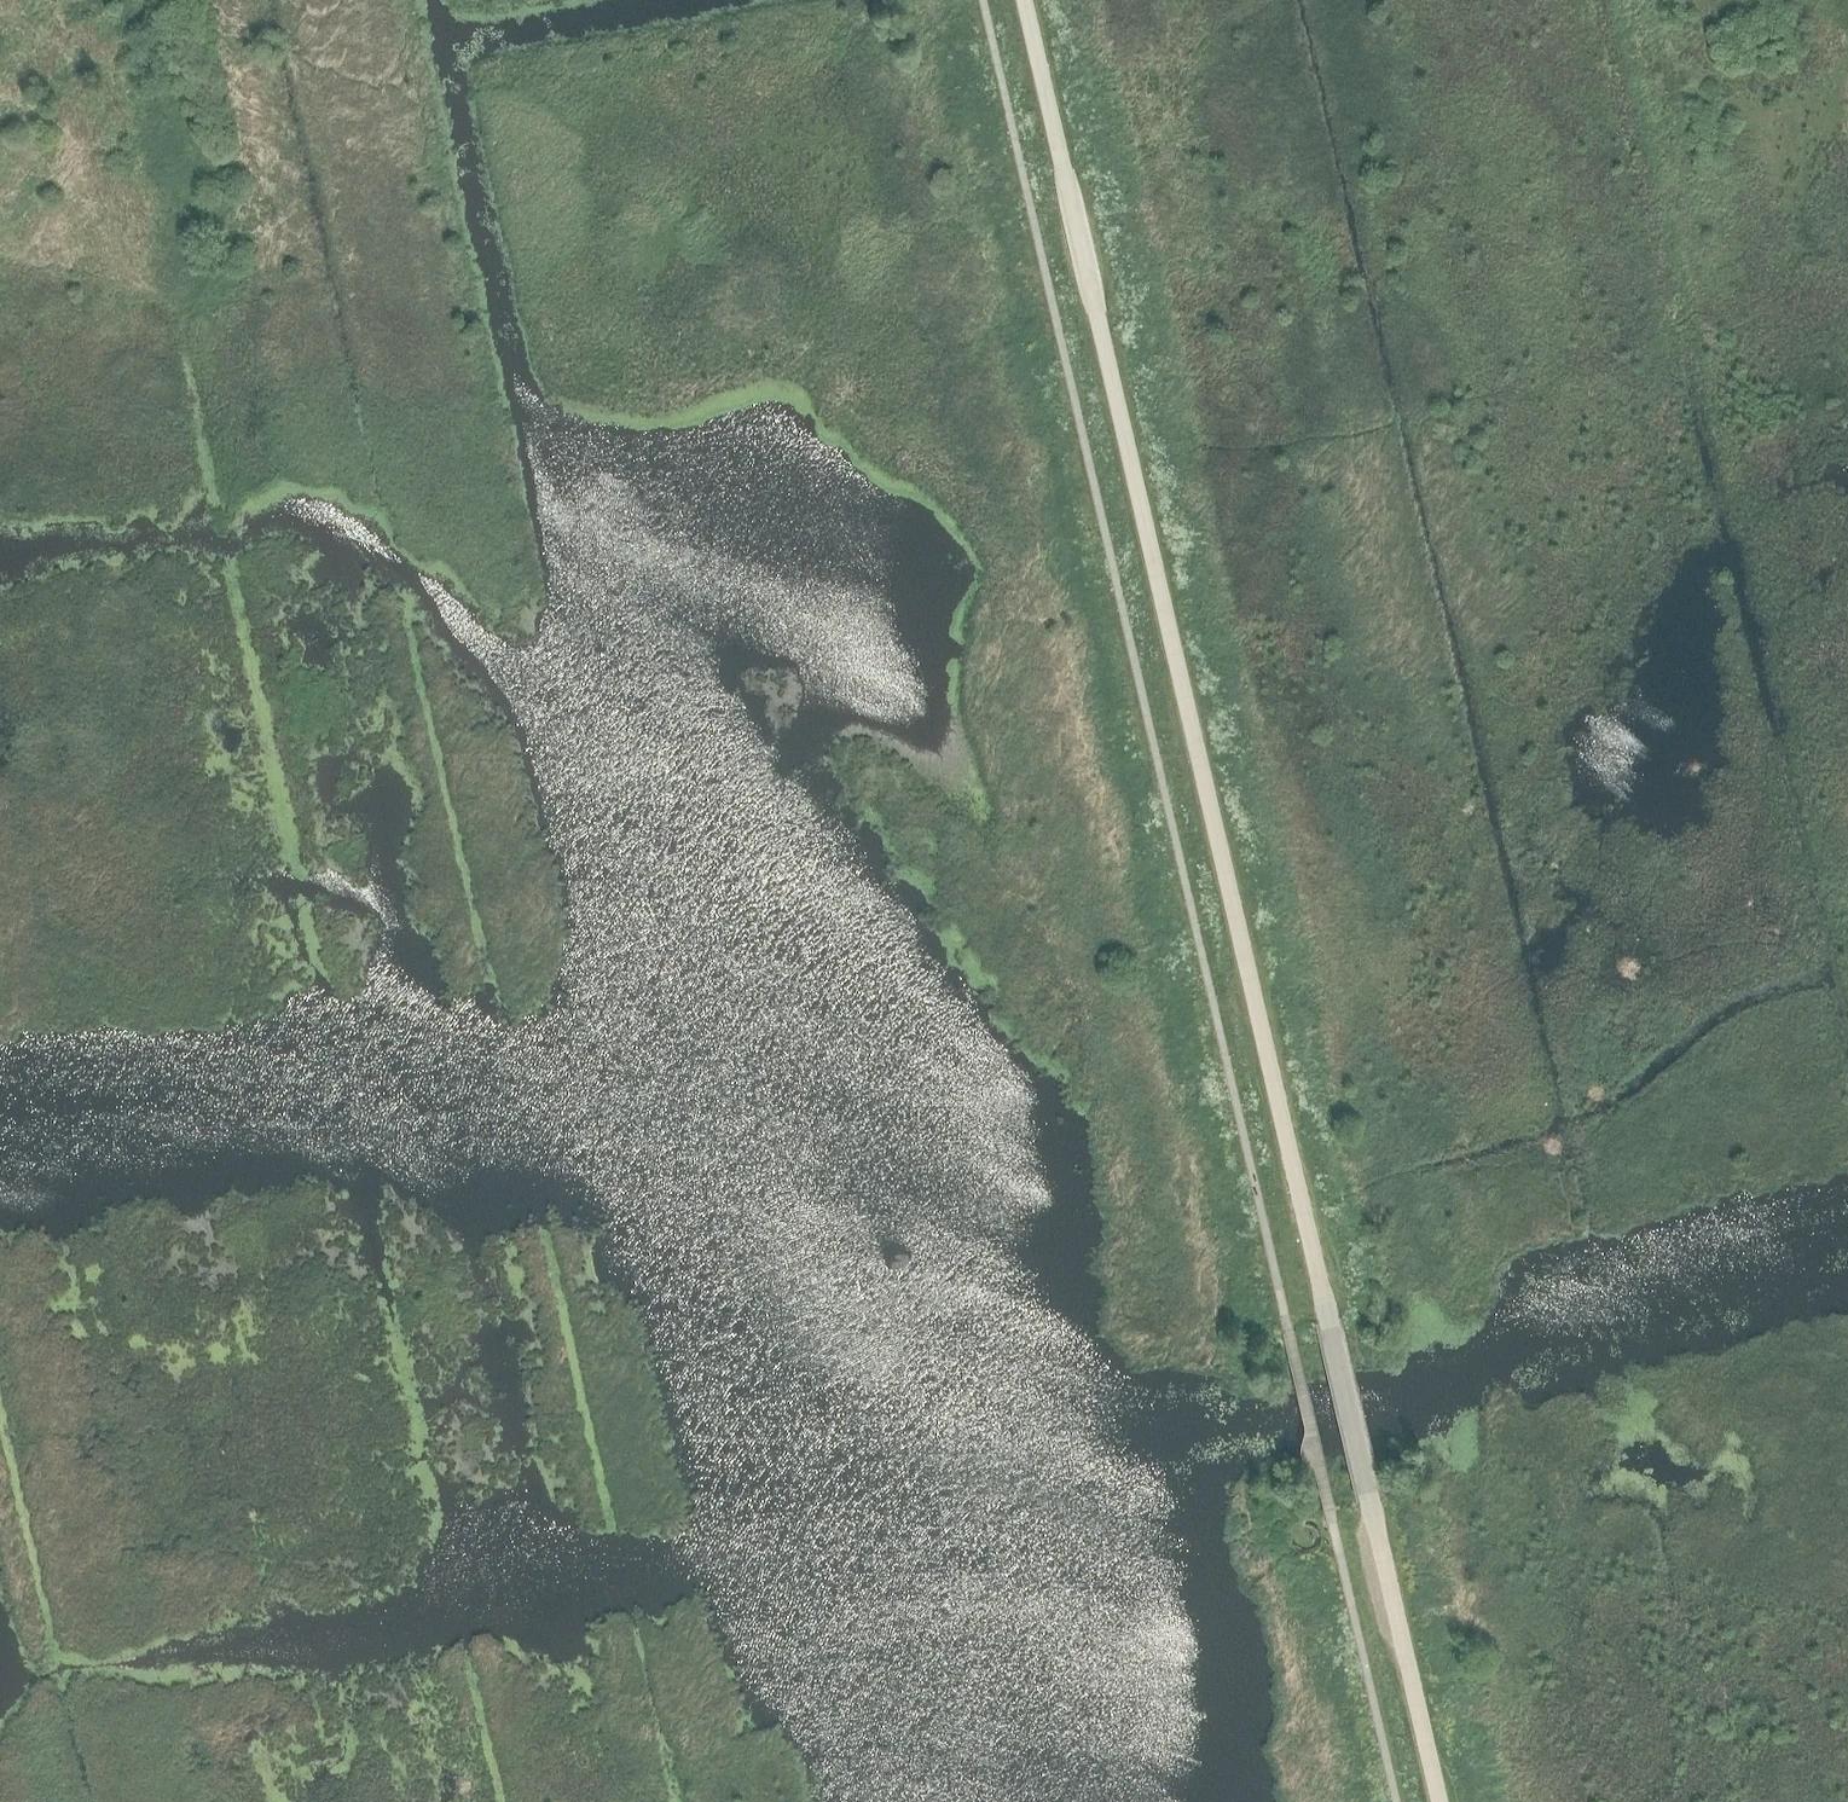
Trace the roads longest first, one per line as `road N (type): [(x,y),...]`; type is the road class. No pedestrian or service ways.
road 1 (tertiary): [(1024,0),(1329,1325)]
road 2 (tertiary): [(1439,1801),(1329,1325)]

